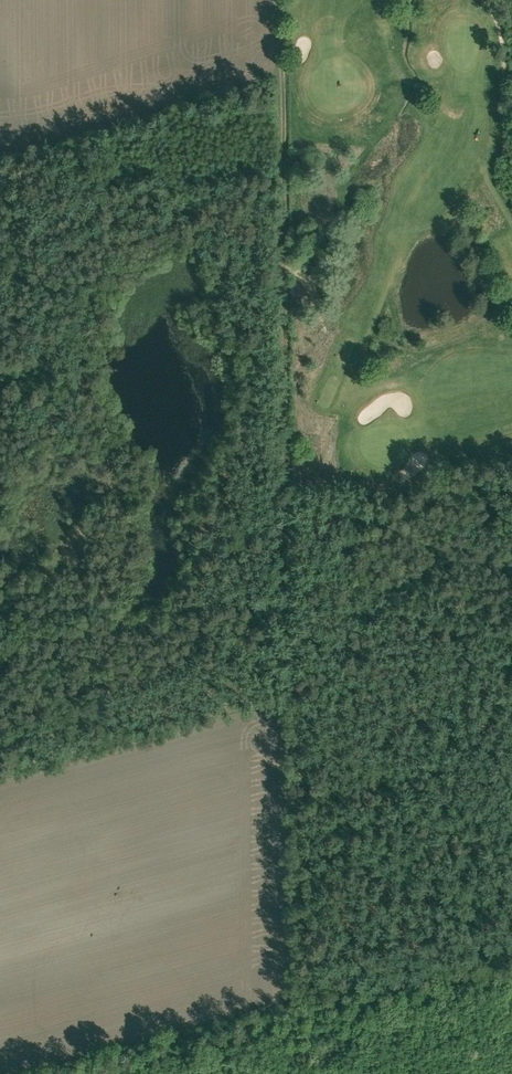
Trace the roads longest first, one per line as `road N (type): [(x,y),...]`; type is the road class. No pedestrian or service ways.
road 1 (track): [(282,0),(287,285)]

